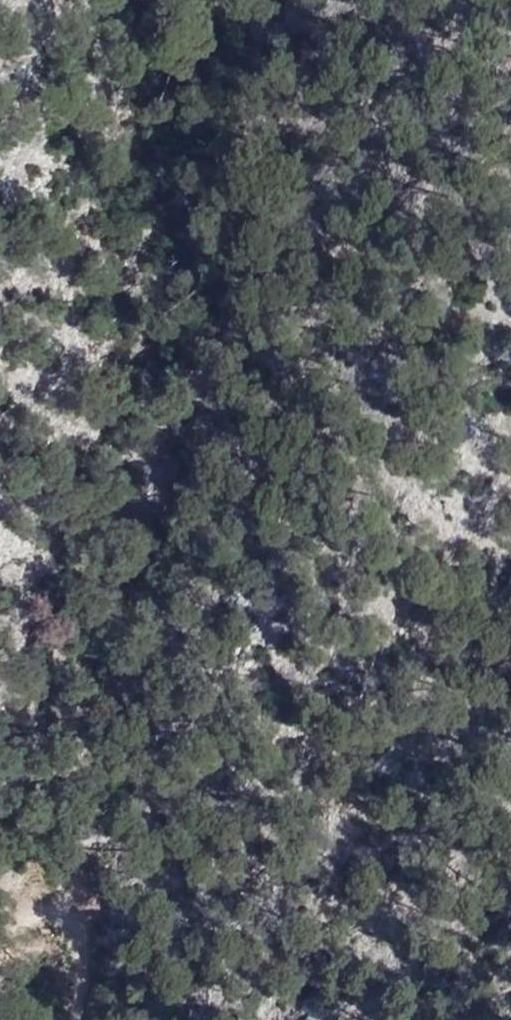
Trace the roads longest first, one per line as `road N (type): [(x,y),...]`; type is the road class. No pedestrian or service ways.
road 1 (track): [(0,976),(18,935),(41,920),(65,919),(86,946),(73,1019)]

